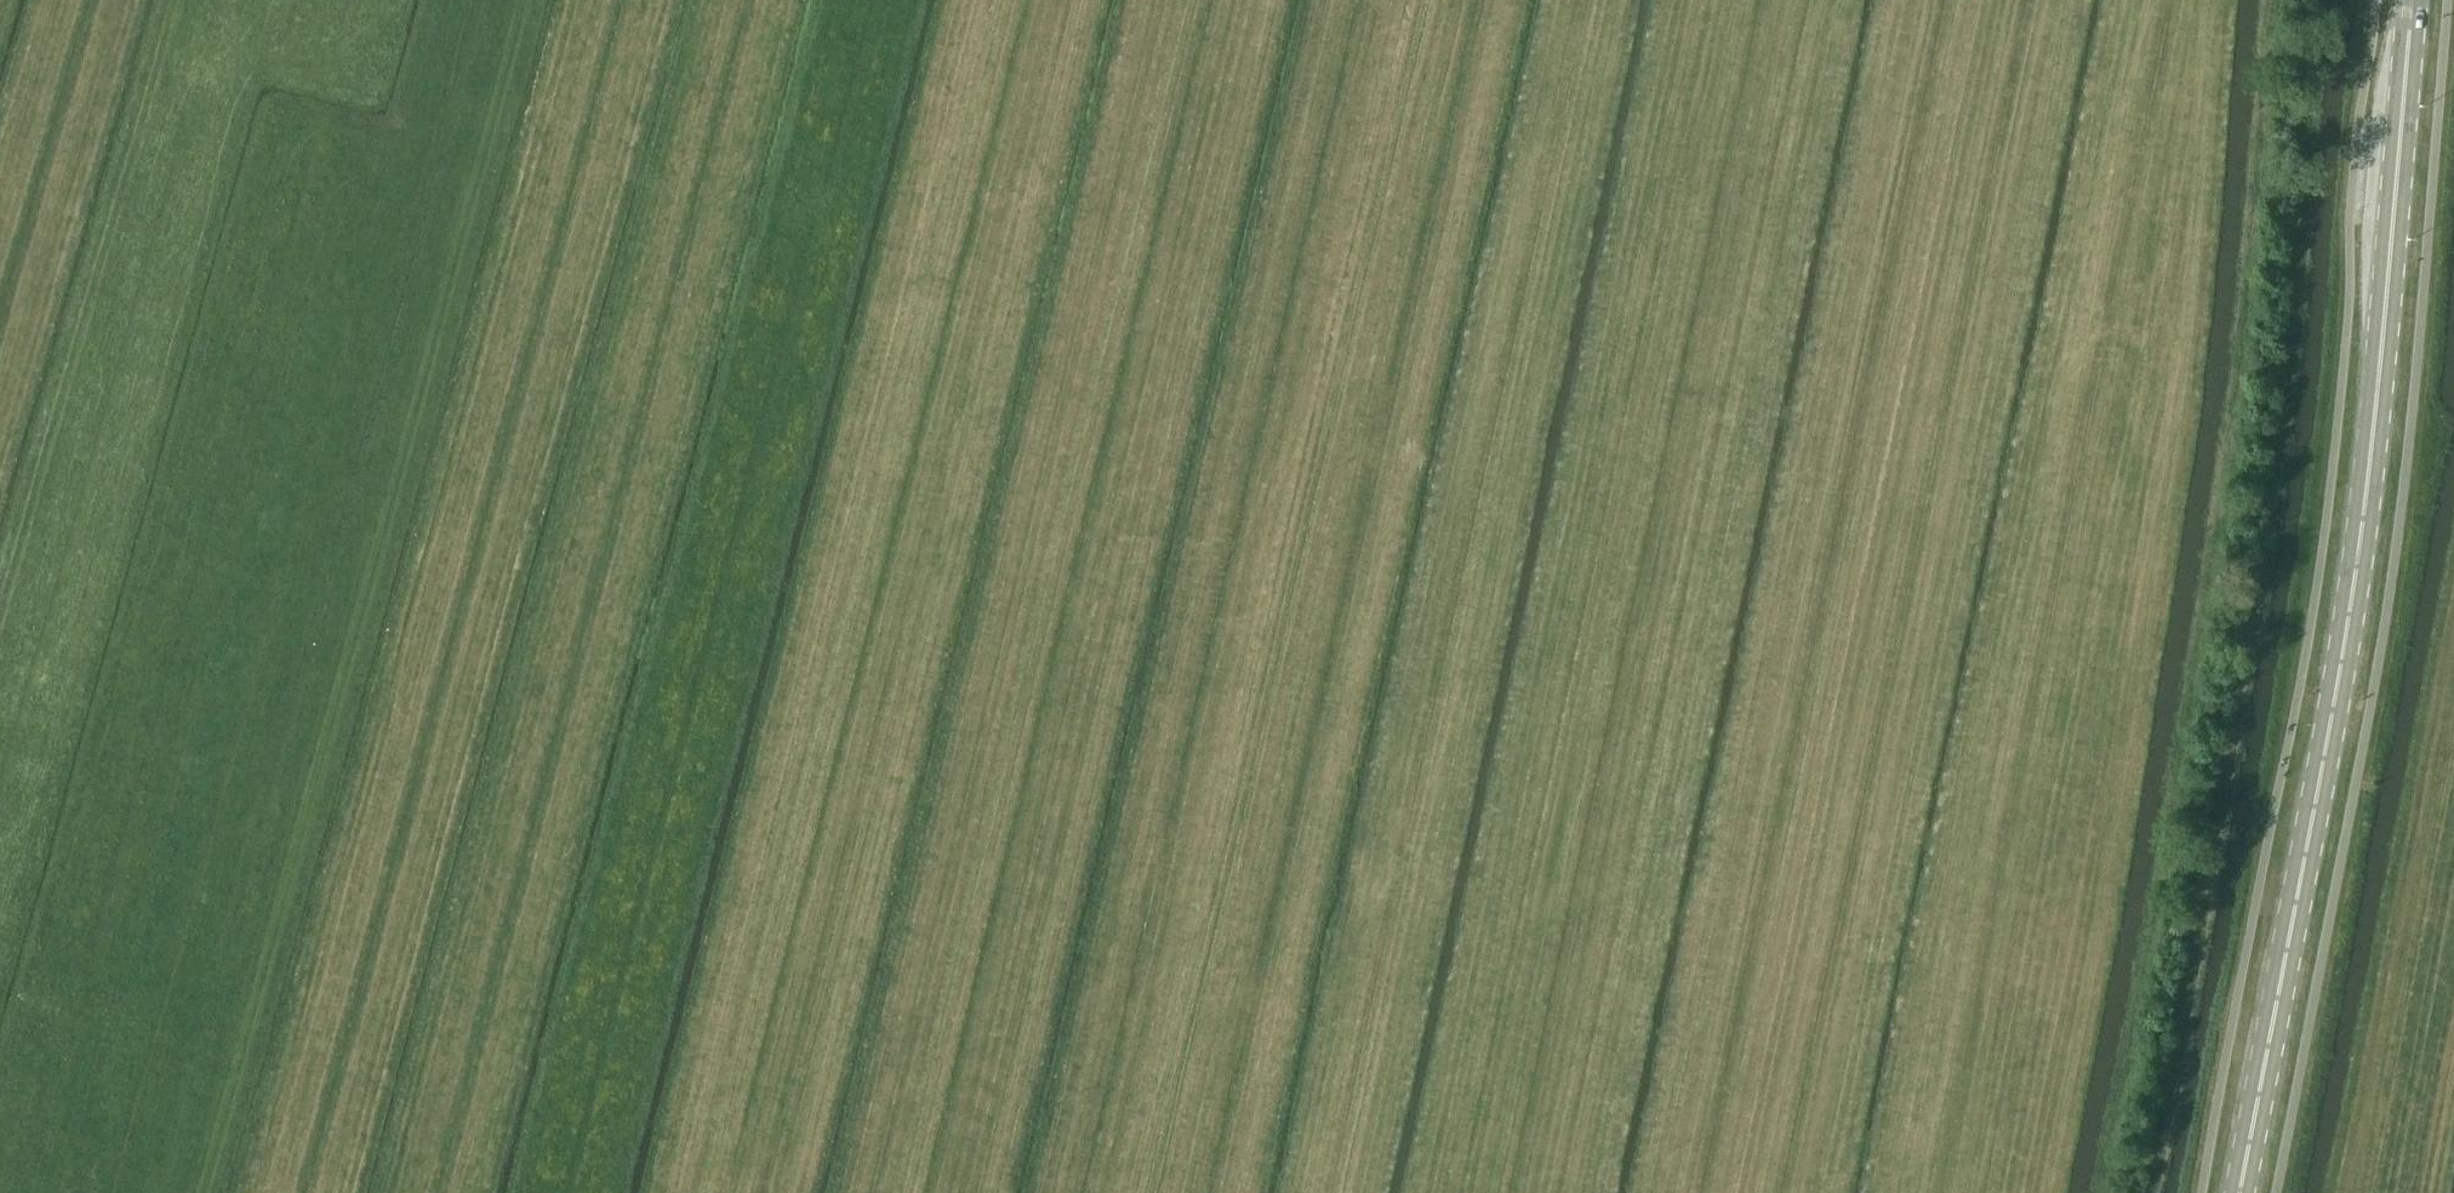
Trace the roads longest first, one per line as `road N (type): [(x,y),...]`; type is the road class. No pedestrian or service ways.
road 1 (track): [(1155,1192),(1429,0)]
road 2 (secondary): [(2239,1192),(2331,724),(2369,455),(2409,0)]

